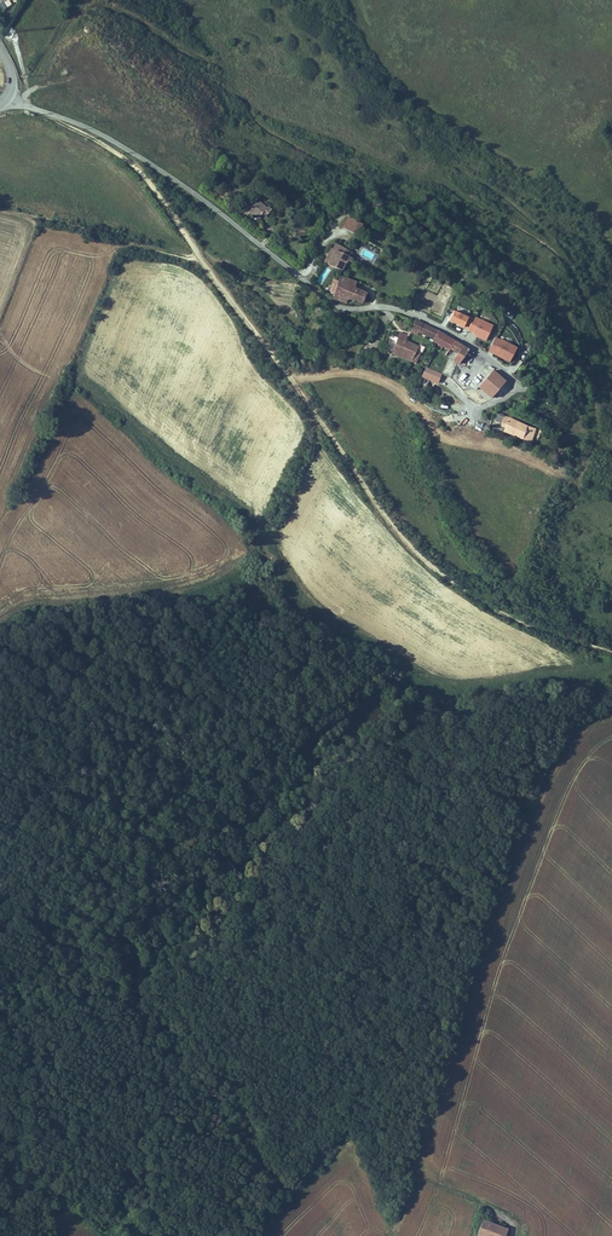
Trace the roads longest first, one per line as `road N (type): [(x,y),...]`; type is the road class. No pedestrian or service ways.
road 1 (unclassified): [(5,100),(90,128),(163,171),(325,301),(414,315),(479,350),(514,385),(506,398),(473,409)]
road 2 (track): [(202,260),(382,513),(422,556),(488,604),(611,654)]
road 3 (track): [(392,1235),(546,783),(574,736),(611,715)]
road 4 (track): [(412,1190),(404,1177),(409,1151),(470,942),(486,929),(516,802),(553,722),(611,693)]
road 5 (track): [(202,260),(142,174),(43,112)]
road 6 (track): [(0,207),(202,260)]

